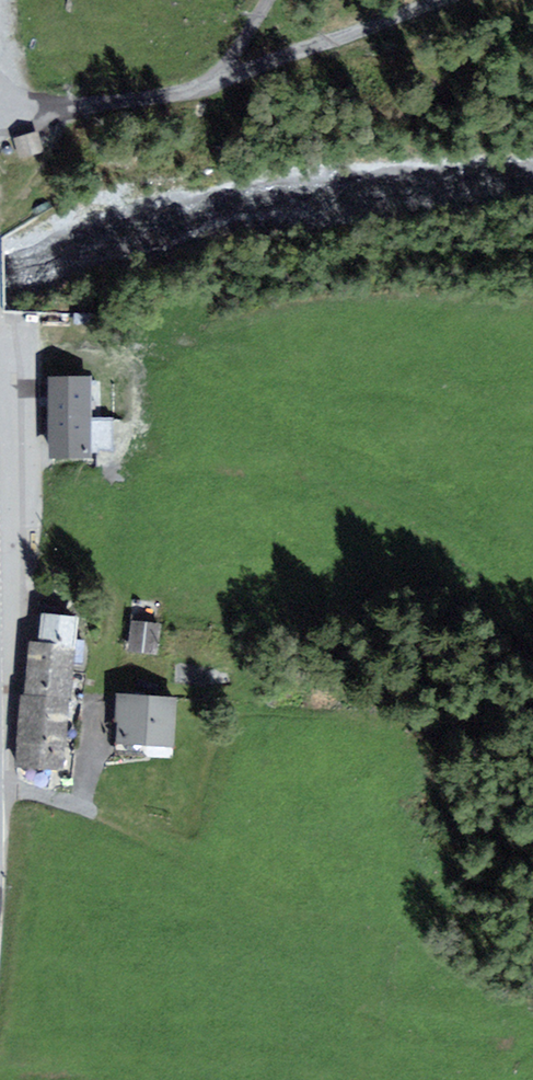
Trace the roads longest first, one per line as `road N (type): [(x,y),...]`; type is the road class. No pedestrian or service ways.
road 1 (residential): [(196,93),(443,0)]
road 2 (residential): [(196,93),(0,119)]

